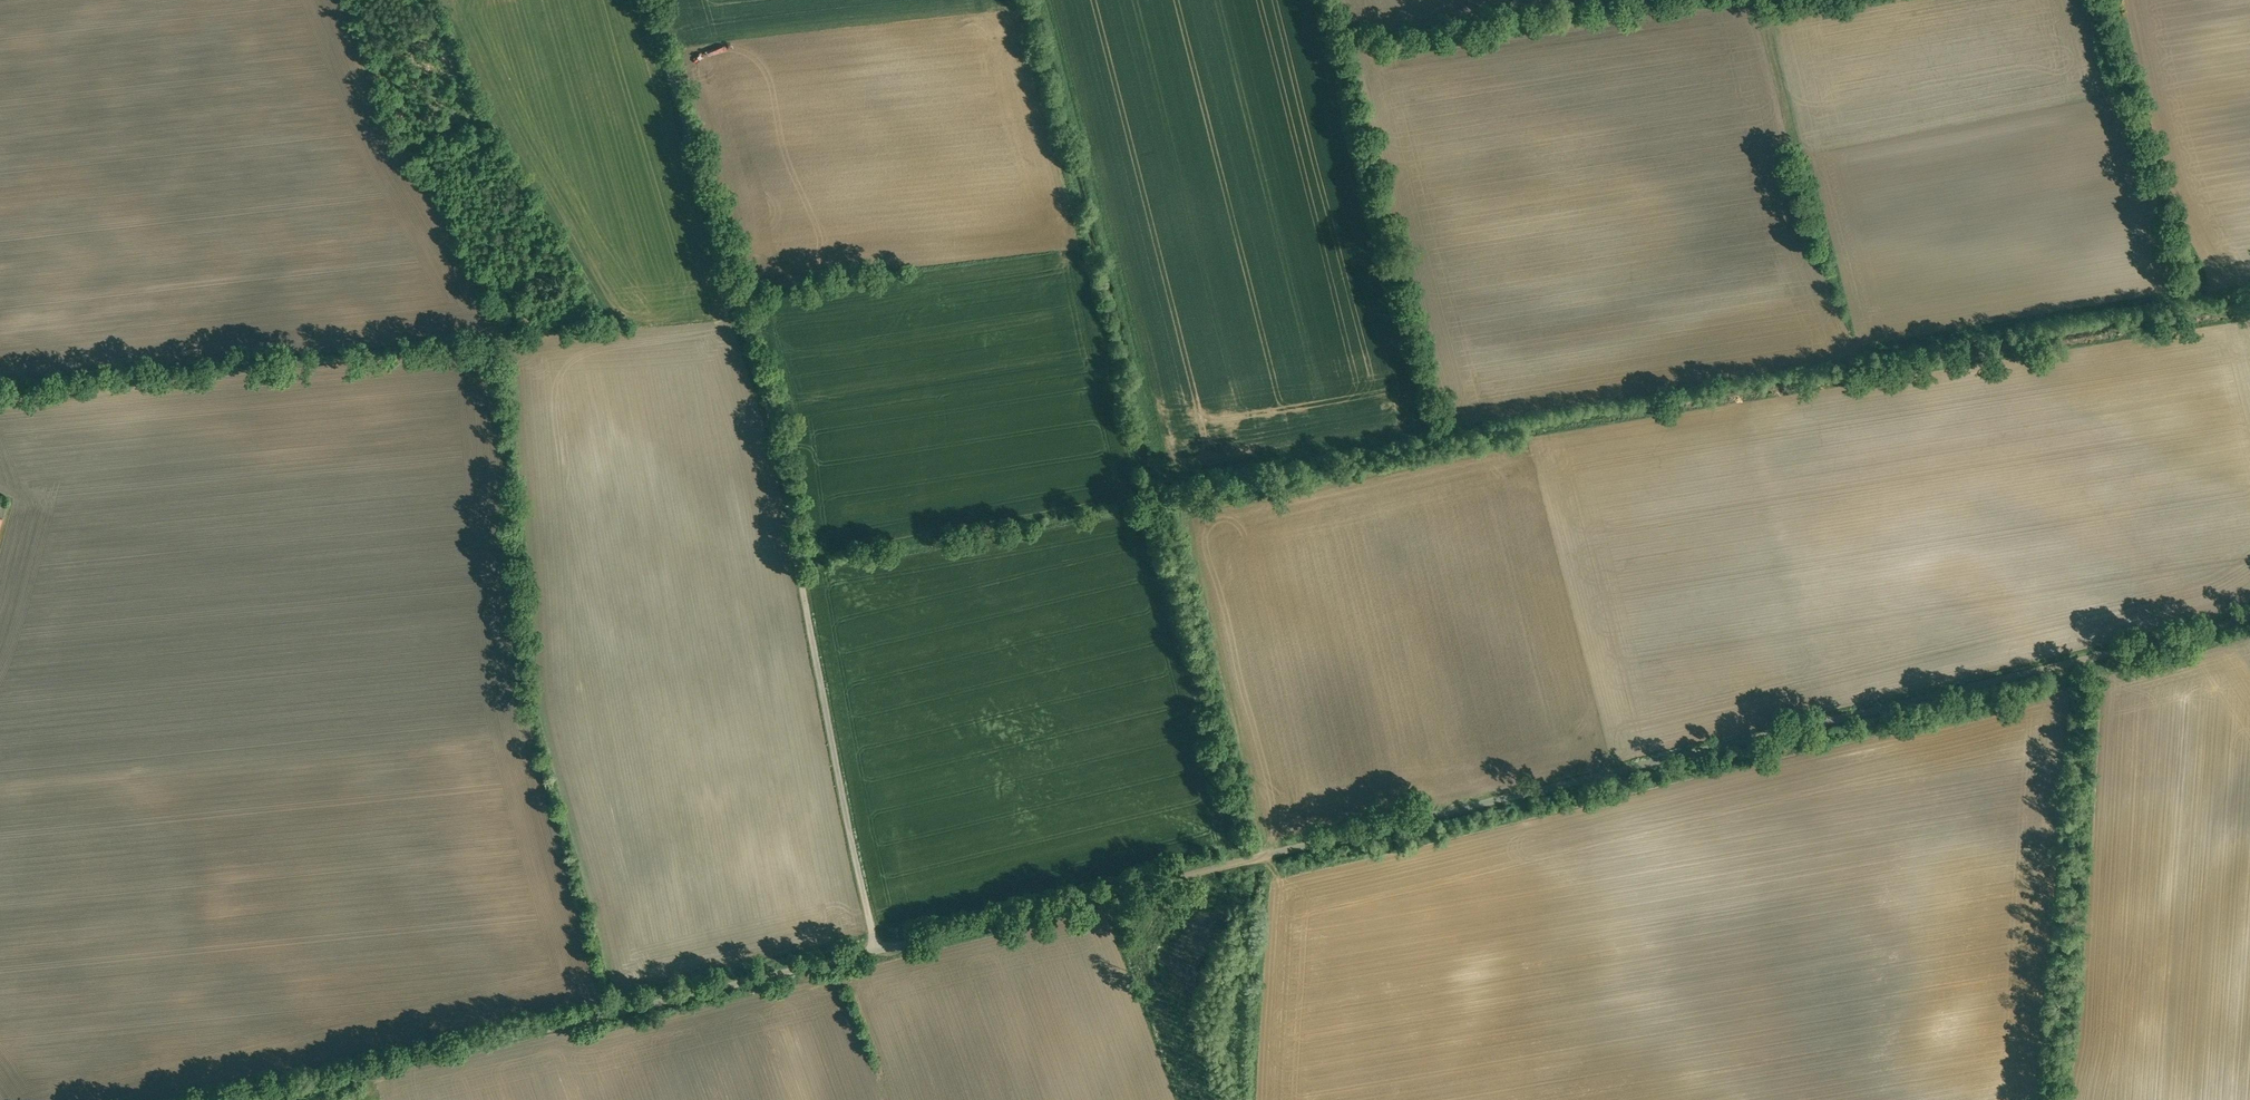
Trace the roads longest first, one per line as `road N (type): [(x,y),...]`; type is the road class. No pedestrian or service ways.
road 1 (residential): [(869,932),(1038,891),(1245,856),(2078,647),(2249,618)]
road 2 (residential): [(869,932),(728,246),(653,0)]
road 3 (residential): [(178,1099),(869,932)]
road 4 (track): [(1764,0),(1798,139)]

